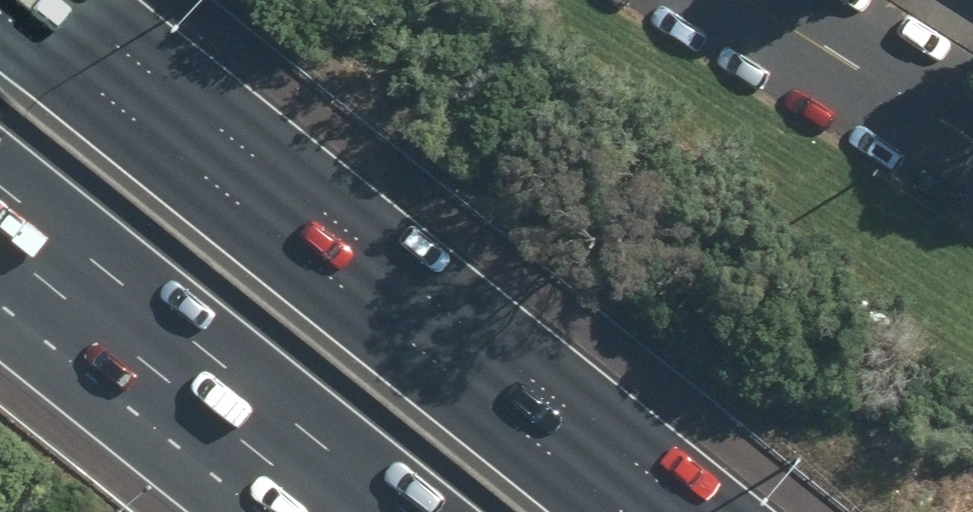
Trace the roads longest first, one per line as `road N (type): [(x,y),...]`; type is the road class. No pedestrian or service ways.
road 1 (motorway): [(0,11),(625,511)]
road 2 (motorway): [(405,511),(0,186)]
road 3 (residential): [(972,134),(765,0)]

